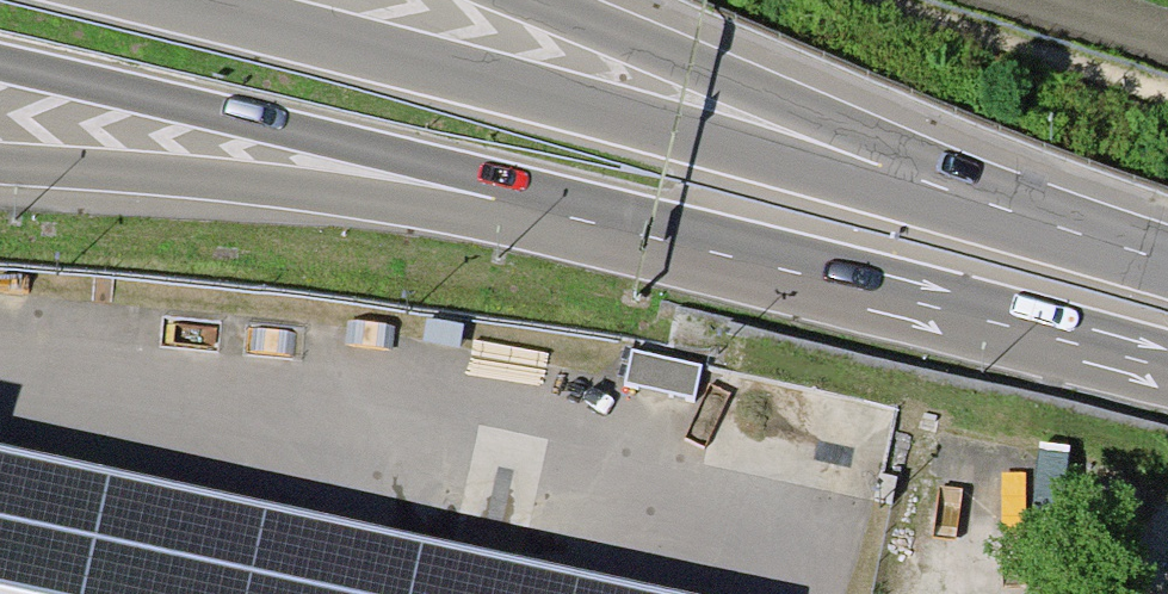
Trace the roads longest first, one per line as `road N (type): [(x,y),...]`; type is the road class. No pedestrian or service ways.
road 1 (trunk): [(917,180),(178,0)]
road 2 (trunk): [(0,68),(713,252)]
road 3 (trunk): [(0,164),(326,191),(713,252)]
road 4 (trunk): [(713,252),(1167,368)]
road 5 (trunk): [(917,180),(516,0)]
road 6 (trunk): [(1167,262),(917,180)]

